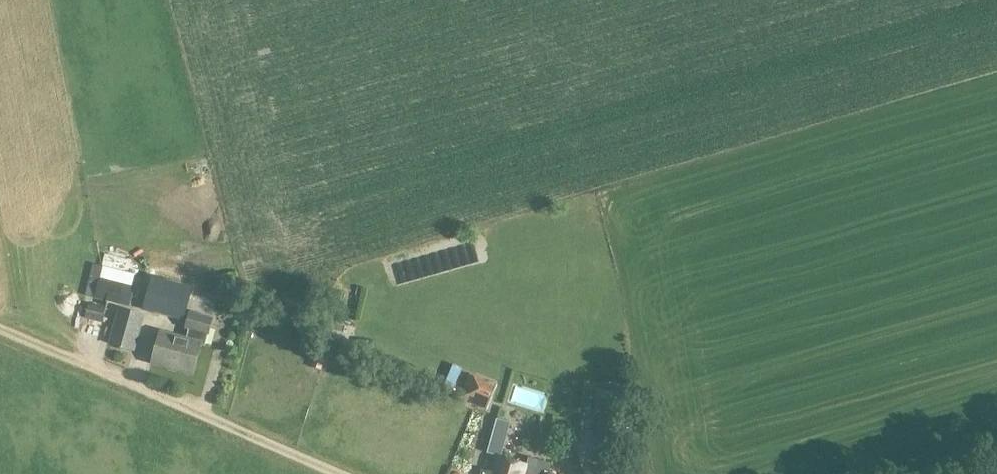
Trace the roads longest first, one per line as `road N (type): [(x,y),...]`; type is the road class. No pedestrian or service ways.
road 1 (track): [(334,473),(0,331)]

